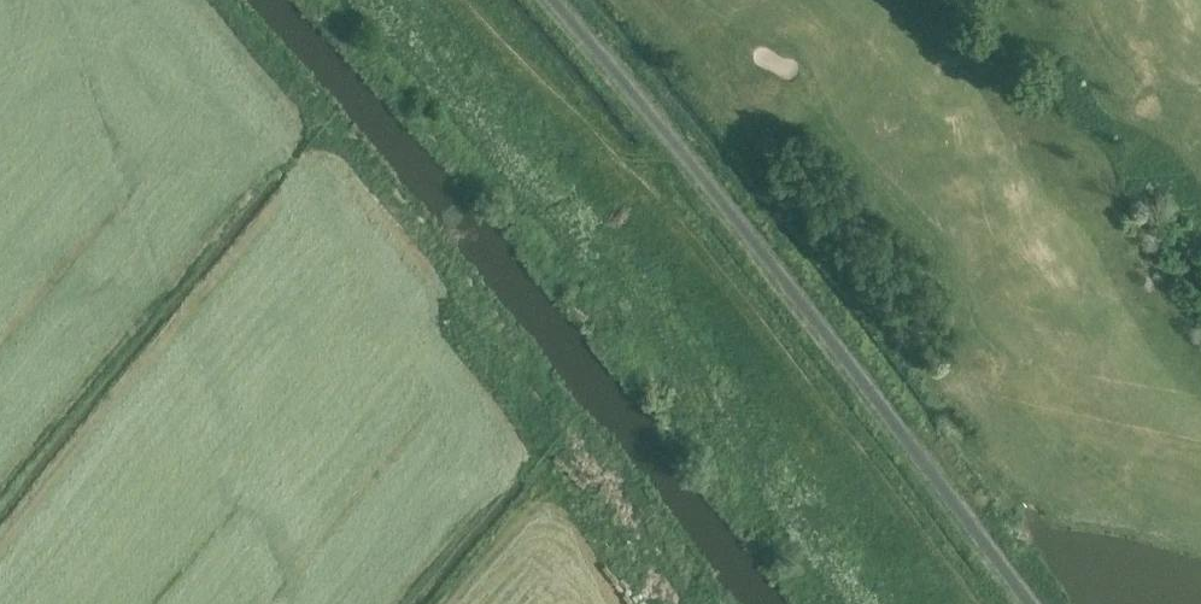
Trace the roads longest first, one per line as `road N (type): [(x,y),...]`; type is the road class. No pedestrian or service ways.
road 1 (track): [(976,603),(691,237),(464,0)]

